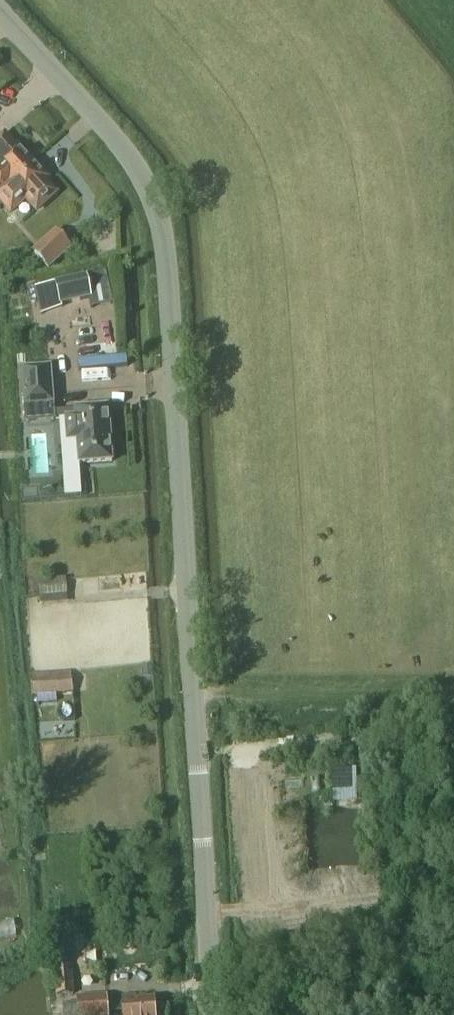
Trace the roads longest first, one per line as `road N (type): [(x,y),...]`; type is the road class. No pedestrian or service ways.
road 1 (tertiary): [(208,1014),(198,700),(159,204),(143,169),(0,11)]
road 2 (track): [(453,692),(198,700)]

